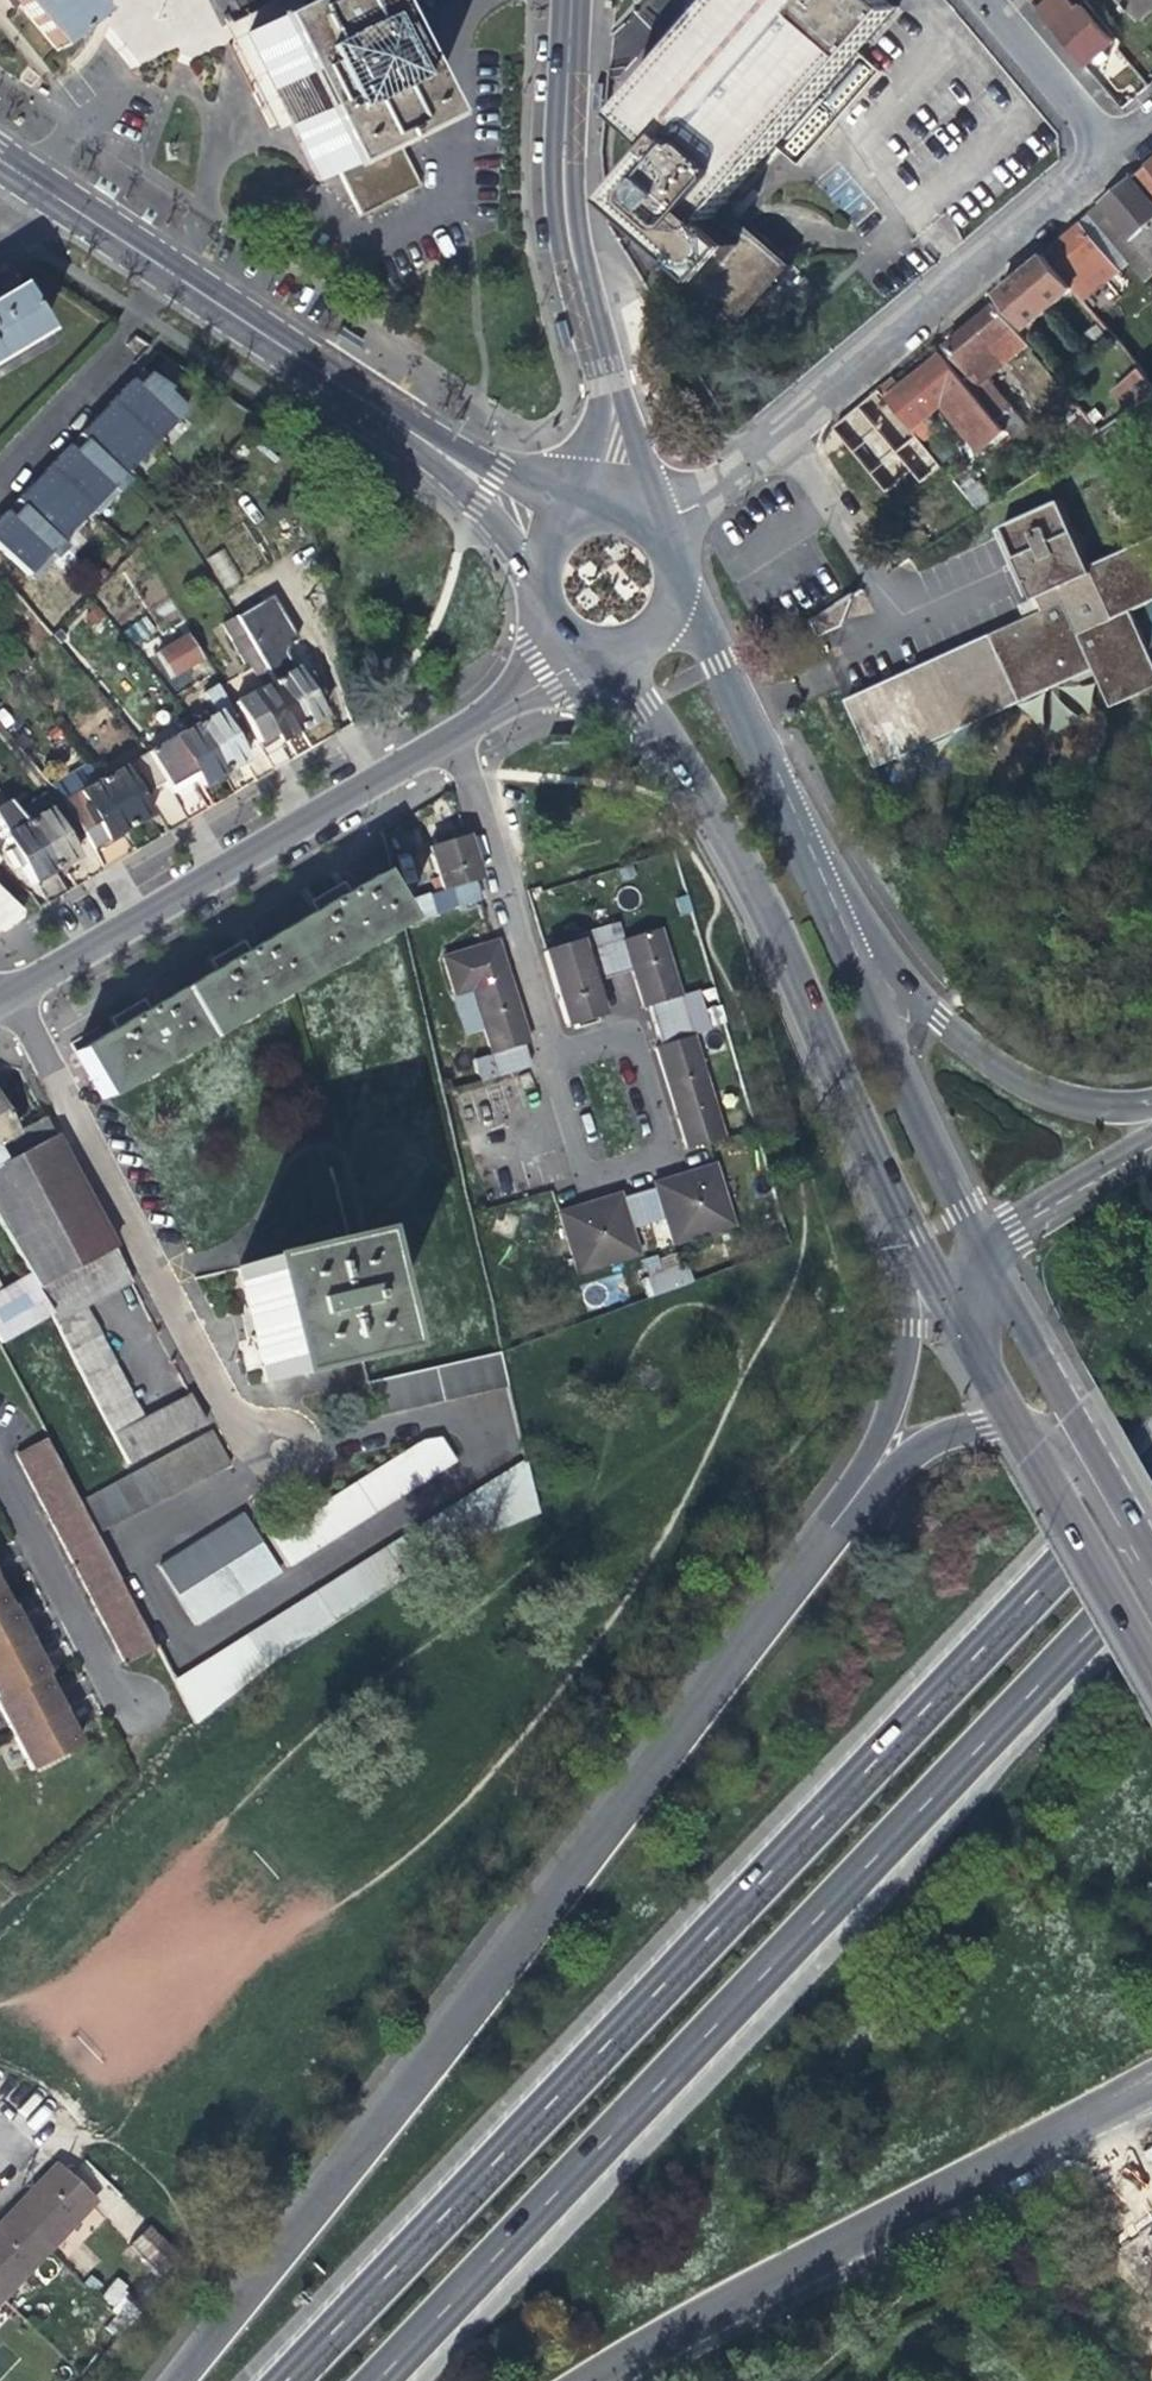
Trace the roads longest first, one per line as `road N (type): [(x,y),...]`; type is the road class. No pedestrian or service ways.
road 1 (primary): [(1151,1469),(290,2380)]
road 2 (primary): [(369,2380),(1151,1556)]
road 3 (primary): [(855,1497),(178,2380)]
road 4 (residential): [(578,637),(564,662),(451,737),(3,997)]
road 5 (tertiary): [(556,532),(0,163)]
road 6 (tertiary): [(607,644),(656,702),(741,858),(895,1205)]
road 7 (primary): [(572,2380),(833,2235),(1133,2090)]
road 8 (residential): [(659,530),(716,490),(1107,149)]
road 9 (residential): [(3,997),(230,1414),(275,1449)]
road 10 (primary): [(1151,1102),(1072,1100),(1011,1071),(943,1016),(764,780)]
road 11 (tertiary): [(988,1243),(764,780)]
road 12 (tertiary): [(567,0),(565,215),(612,379)]
road 13 (primary): [(895,1205),(910,1303),(899,1389),(855,1497)]
road 14 (residential): [(0,1476),(121,1695),(137,1704)]
road 15 (tertiary): [(1020,1419),(1151,1653)]
road 16 (tertiary): [(764,780),(669,606)]
road 17 (tertiary): [(1077,1412),(988,1243)]
road 18 (residential): [(1107,149),(989,0)]
road 19 (primary): [(1151,1146),(988,1243)]
road 20 (primary): [(1020,1419),(930,1437),(855,1497)]
road 21 (tertiary): [(1151,1547),(1077,1412)]
road 22 (tertiary): [(895,1205),(970,1335)]
road 23 (tertiary): [(647,520),(612,379)]
road 24 (tertiary): [(612,379),(586,512)]
road 25 (tertiary): [(556,532),(540,581),(551,614),(578,637)]

